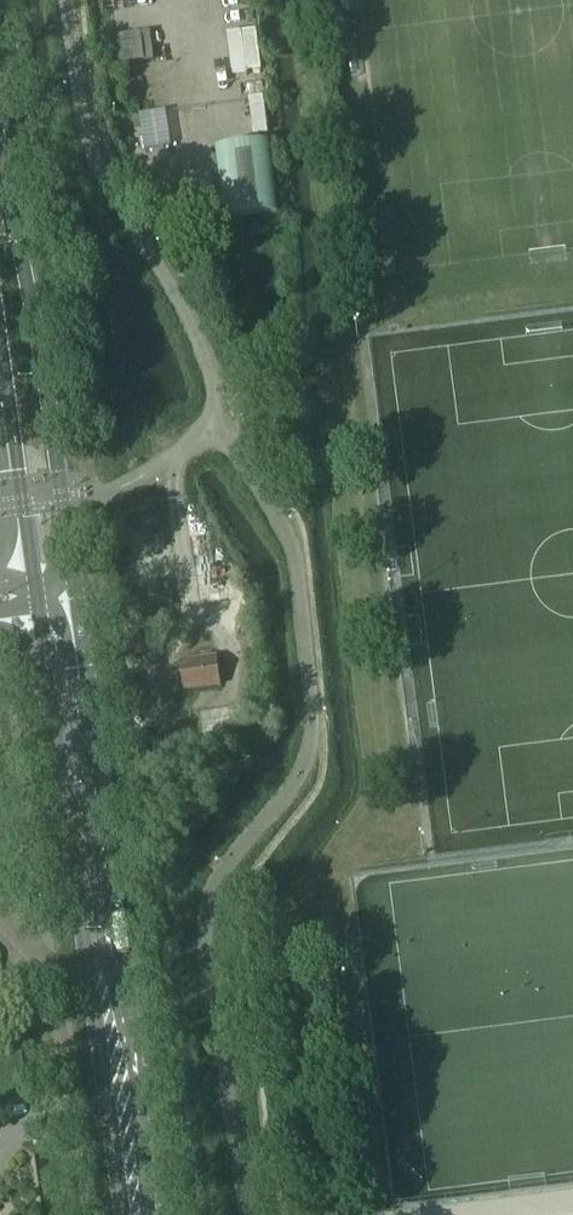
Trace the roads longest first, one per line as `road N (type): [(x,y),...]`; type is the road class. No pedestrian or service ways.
road 1 (secondary): [(112,1029),(120,977),(74,578)]
road 2 (secondary): [(74,578),(0,151)]
road 3 (secondary): [(32,614),(85,964),(112,1029)]
road 4 (residential): [(79,1116),(61,1003),(44,963),(0,919)]
road 5 (secondary): [(137,1214),(112,1029)]
road 6 (secondary): [(0,392),(25,571)]

